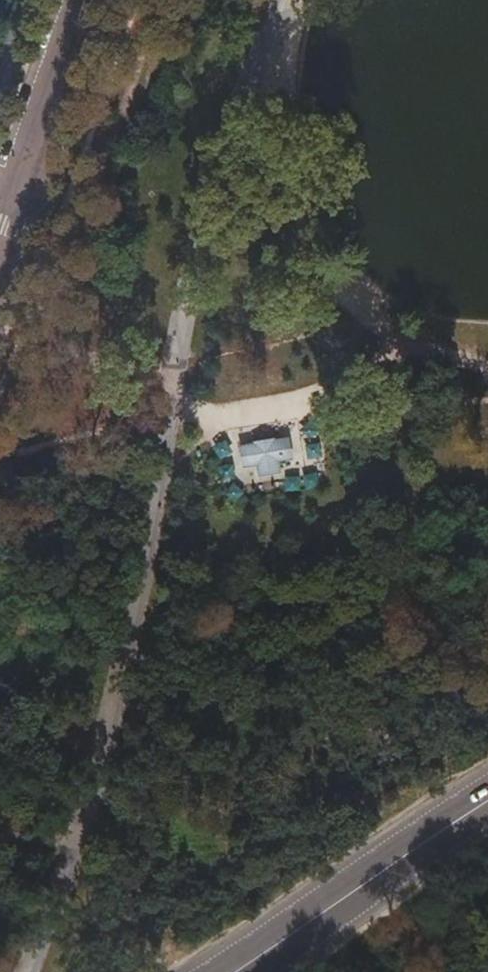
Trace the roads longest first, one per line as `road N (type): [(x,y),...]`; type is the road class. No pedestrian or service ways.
road 1 (tertiary): [(487,801),(233,971)]
road 2 (secondary): [(57,81),(0,251)]

